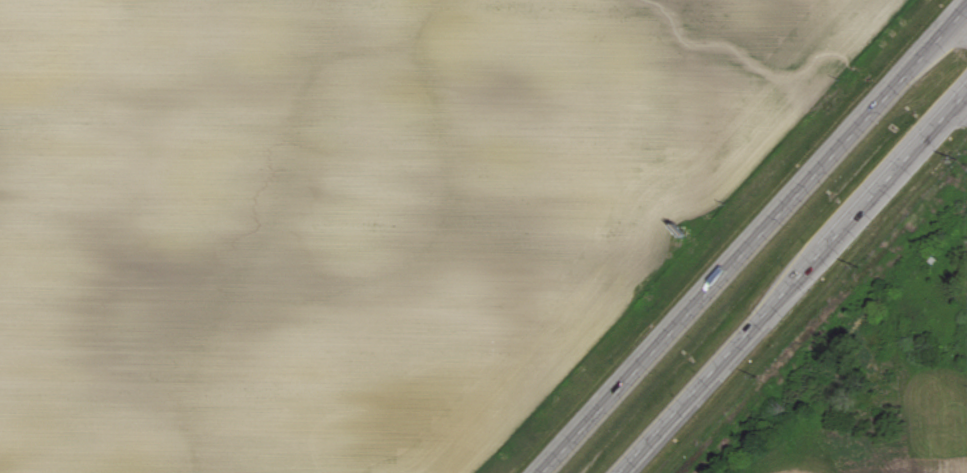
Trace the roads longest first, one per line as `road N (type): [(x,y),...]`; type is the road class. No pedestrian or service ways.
road 1 (primary): [(966,7),(541,472)]
road 2 (primary): [(618,472),(966,90)]

